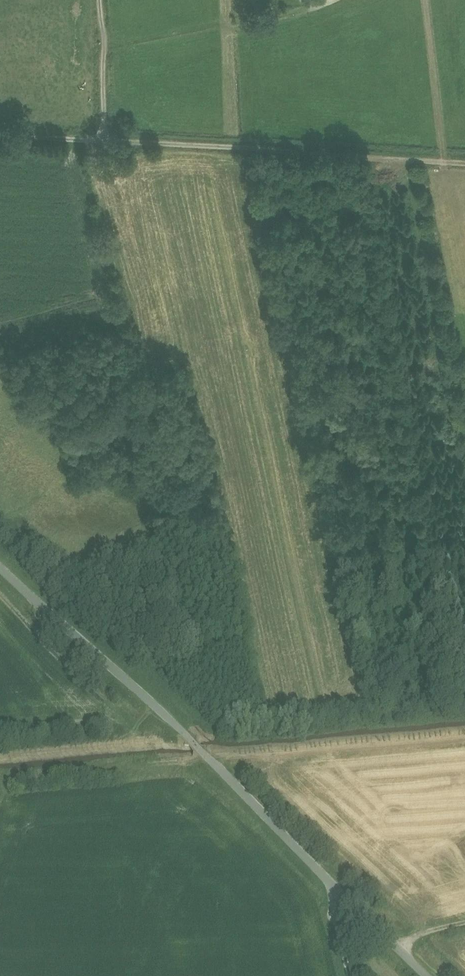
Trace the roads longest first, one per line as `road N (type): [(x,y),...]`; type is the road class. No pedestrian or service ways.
road 1 (unclassified): [(336,889),(0,562)]
road 2 (track): [(464,164),(0,136)]
road 3 (track): [(107,141),(102,0)]
road 4 (unclassified): [(427,975),(336,889)]

